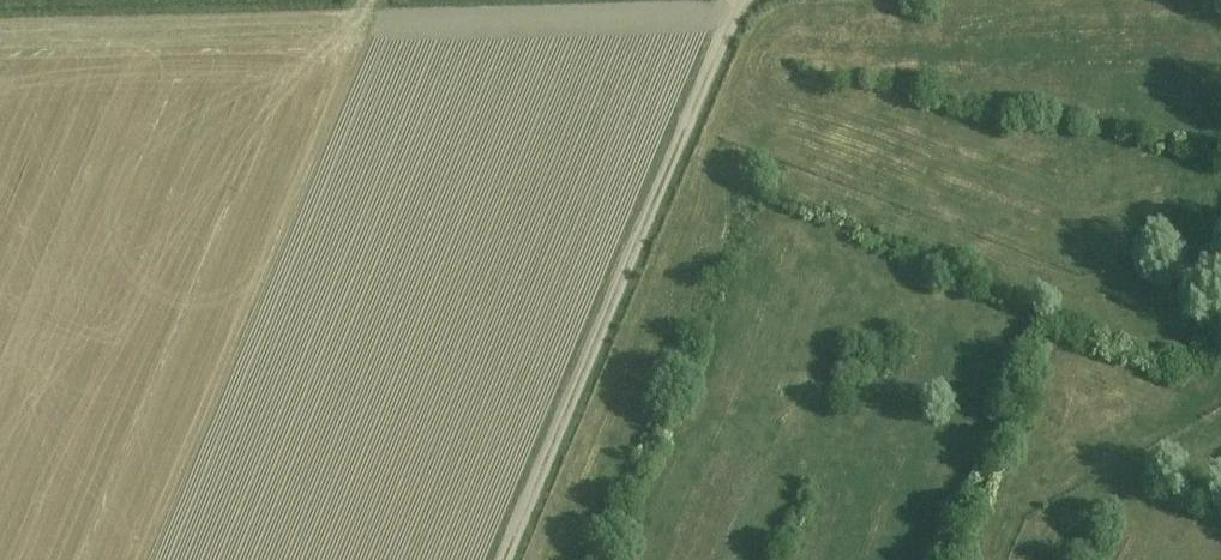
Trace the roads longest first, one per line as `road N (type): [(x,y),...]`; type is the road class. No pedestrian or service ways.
road 1 (track): [(501,559),(735,0)]

